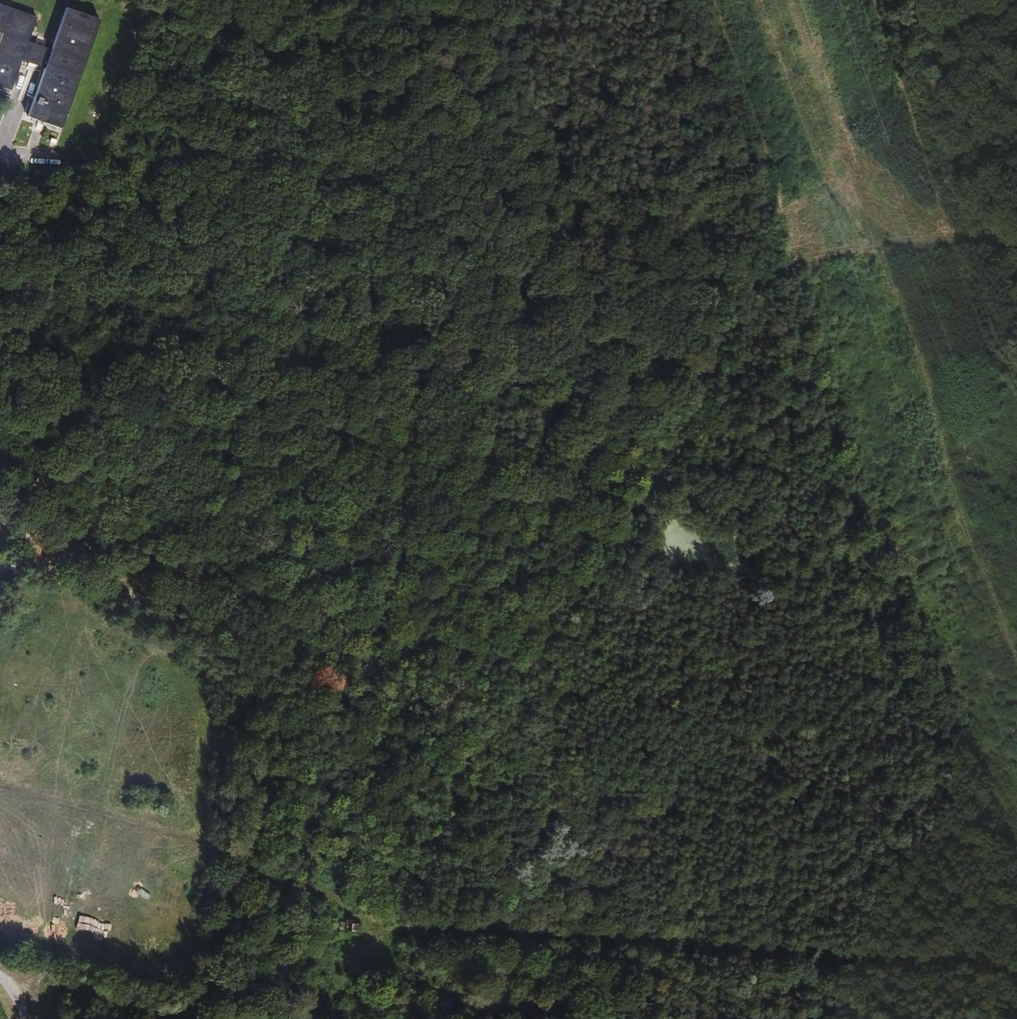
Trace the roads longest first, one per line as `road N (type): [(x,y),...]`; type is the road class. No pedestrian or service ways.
road 1 (track): [(368,1018),(378,949),(644,501),(726,326),(758,291),(834,255),(942,242)]
road 2 (track): [(0,789),(241,856),(339,900),(385,936),(400,972),(406,1006),(399,1018)]
road 3 (unclassified): [(0,565),(204,524)]
road 4 (track): [(161,1018),(26,1003)]

